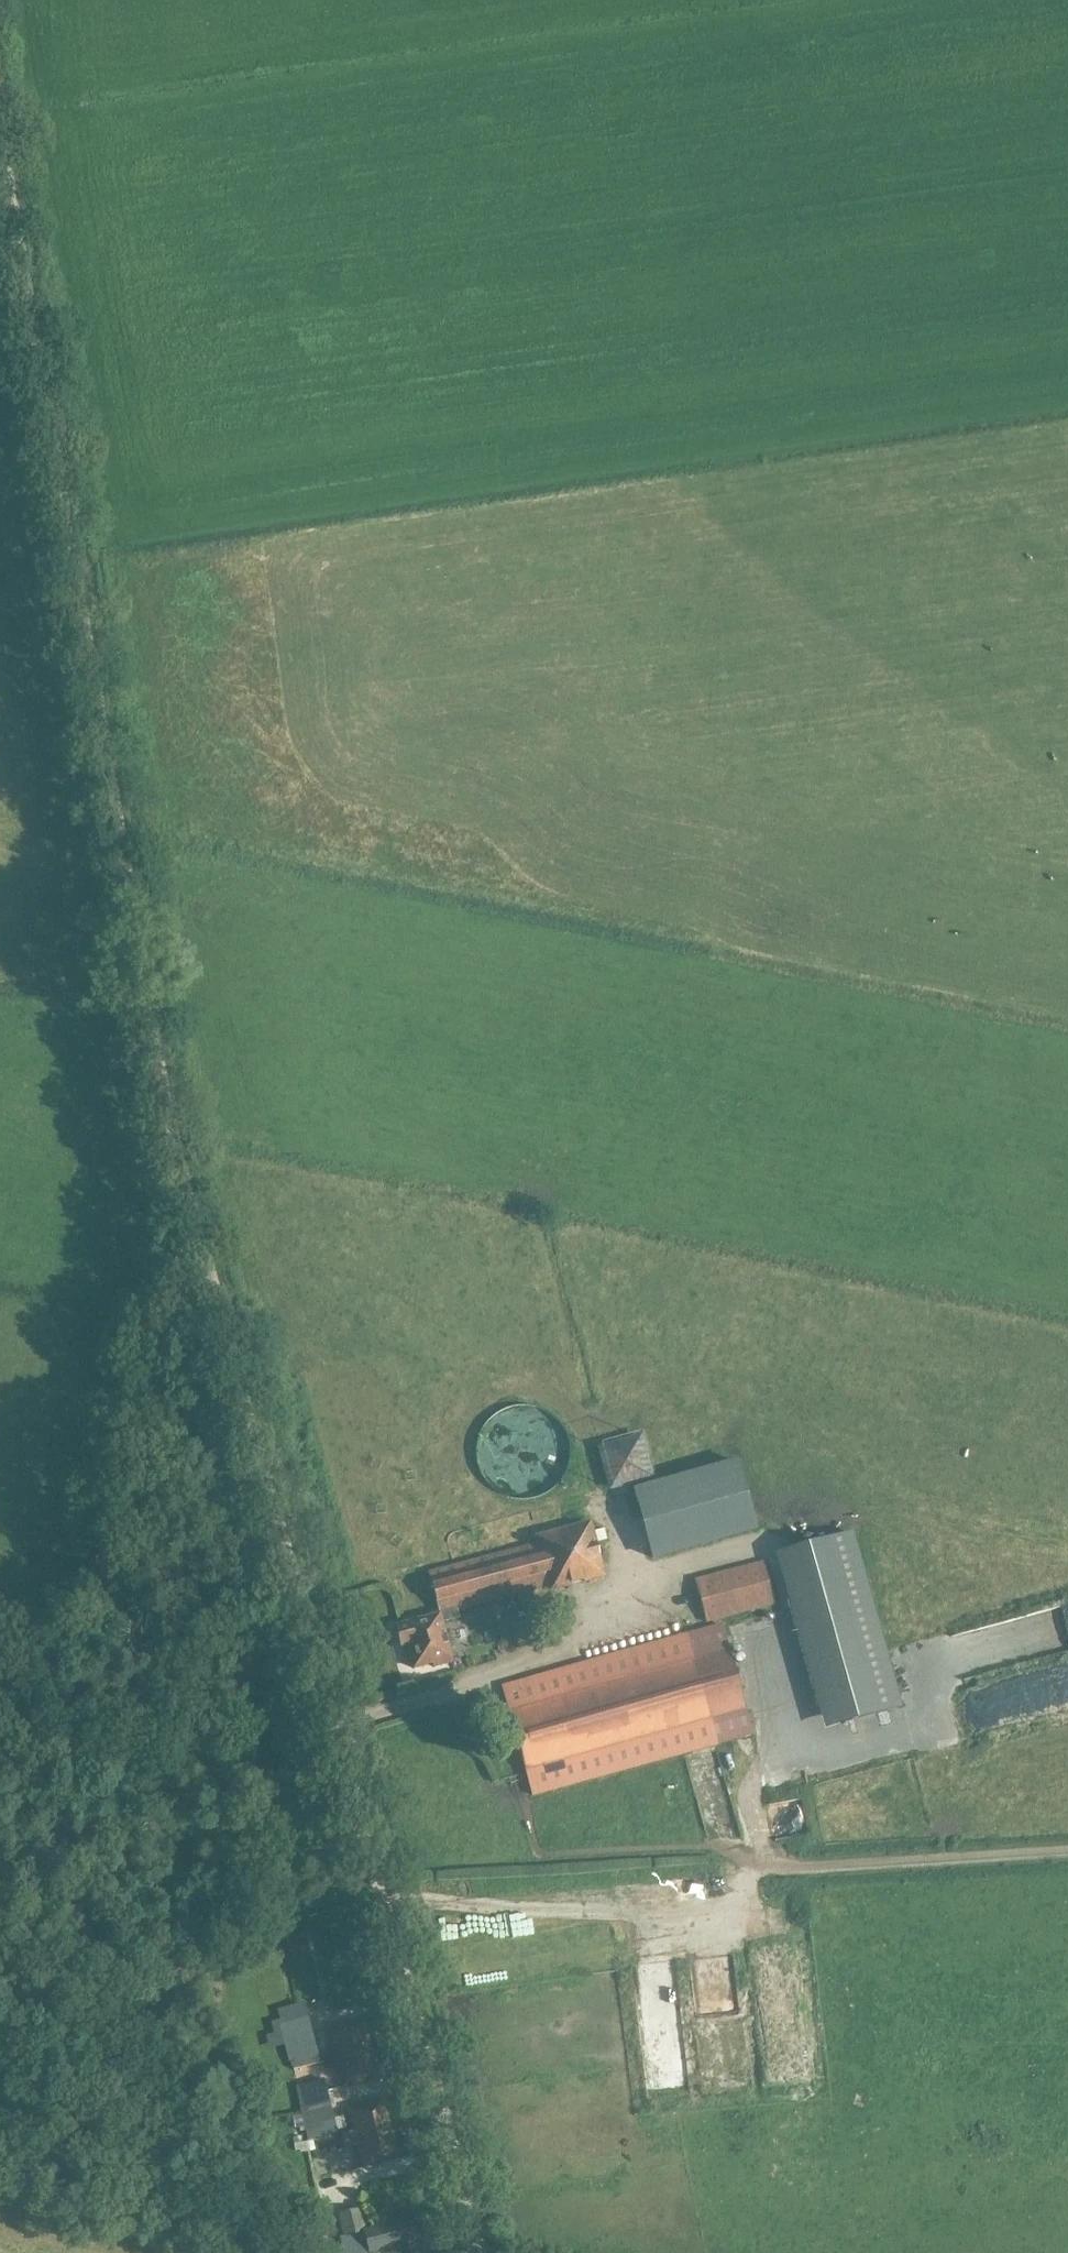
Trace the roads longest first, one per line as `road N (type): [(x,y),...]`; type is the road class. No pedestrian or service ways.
road 1 (track): [(480,2252),(170,1139),(0,148)]
road 2 (track): [(1067,1850),(754,1871),(715,1892),(412,1904),(388,1913)]
road 3 (track): [(334,1724),(645,1631),(671,1569),(741,1549)]

